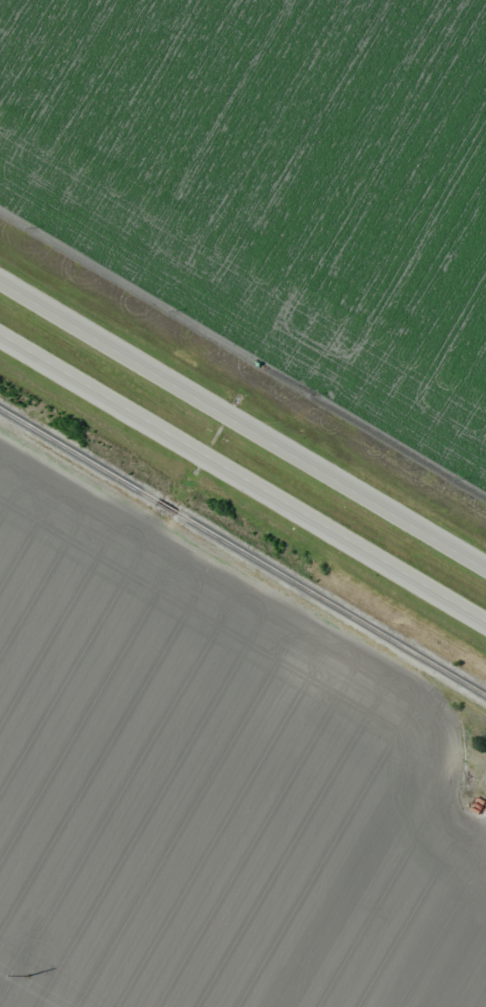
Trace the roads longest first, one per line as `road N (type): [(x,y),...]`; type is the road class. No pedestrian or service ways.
road 1 (trunk): [(0,335),(485,622)]
road 2 (trunk): [(485,565),(0,281)]

